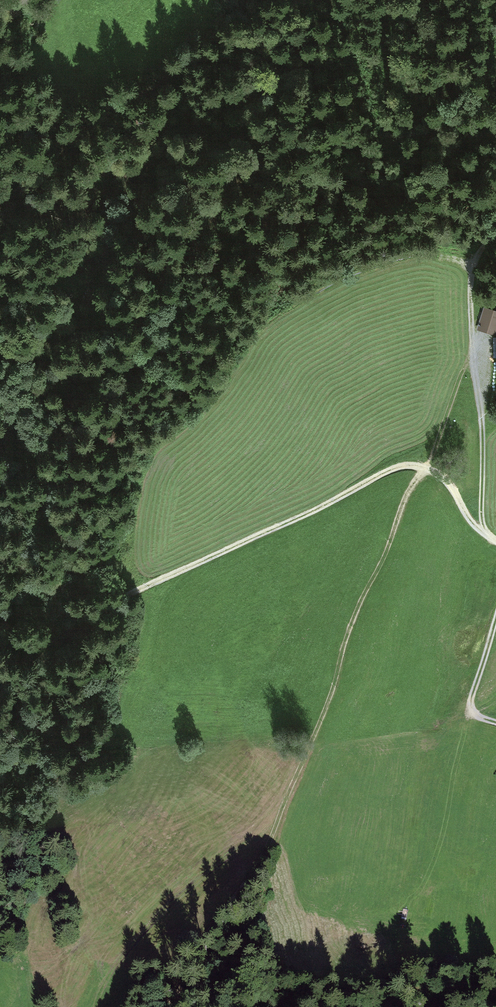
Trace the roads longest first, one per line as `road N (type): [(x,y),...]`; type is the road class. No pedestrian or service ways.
road 1 (track): [(472,357),(349,627),(335,685),(268,845),(154,1006)]
road 2 (track): [(0,645),(71,636),(105,607),(399,467),(437,473),(469,520),(495,542)]
road 3 (track): [(472,357),(483,425),(484,535)]
road 4 (track): [(495,229),(469,298),(472,357)]
road 5 (track): [(495,724),(477,718),(471,699),(495,618)]

